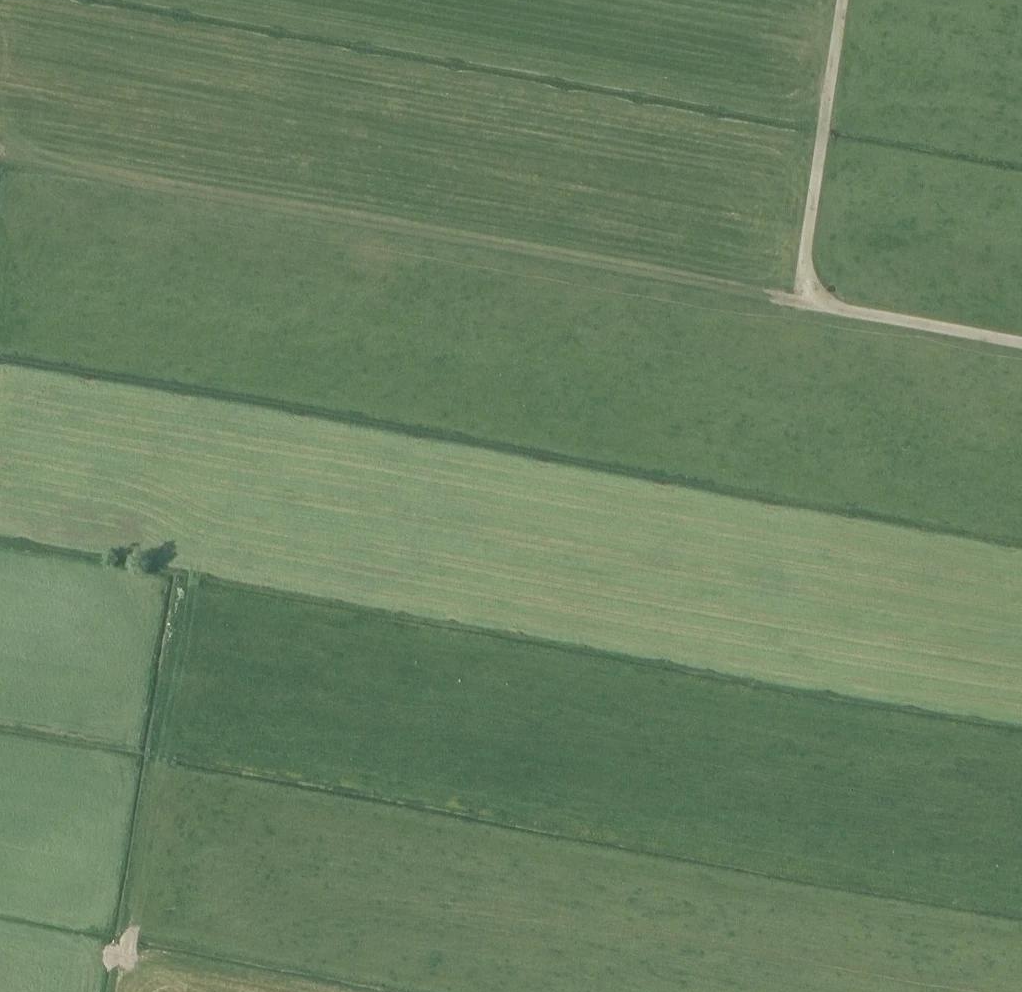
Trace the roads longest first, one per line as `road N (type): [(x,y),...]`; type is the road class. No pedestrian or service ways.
road 1 (track): [(844,0),(805,282),(815,305),(1021,339)]

